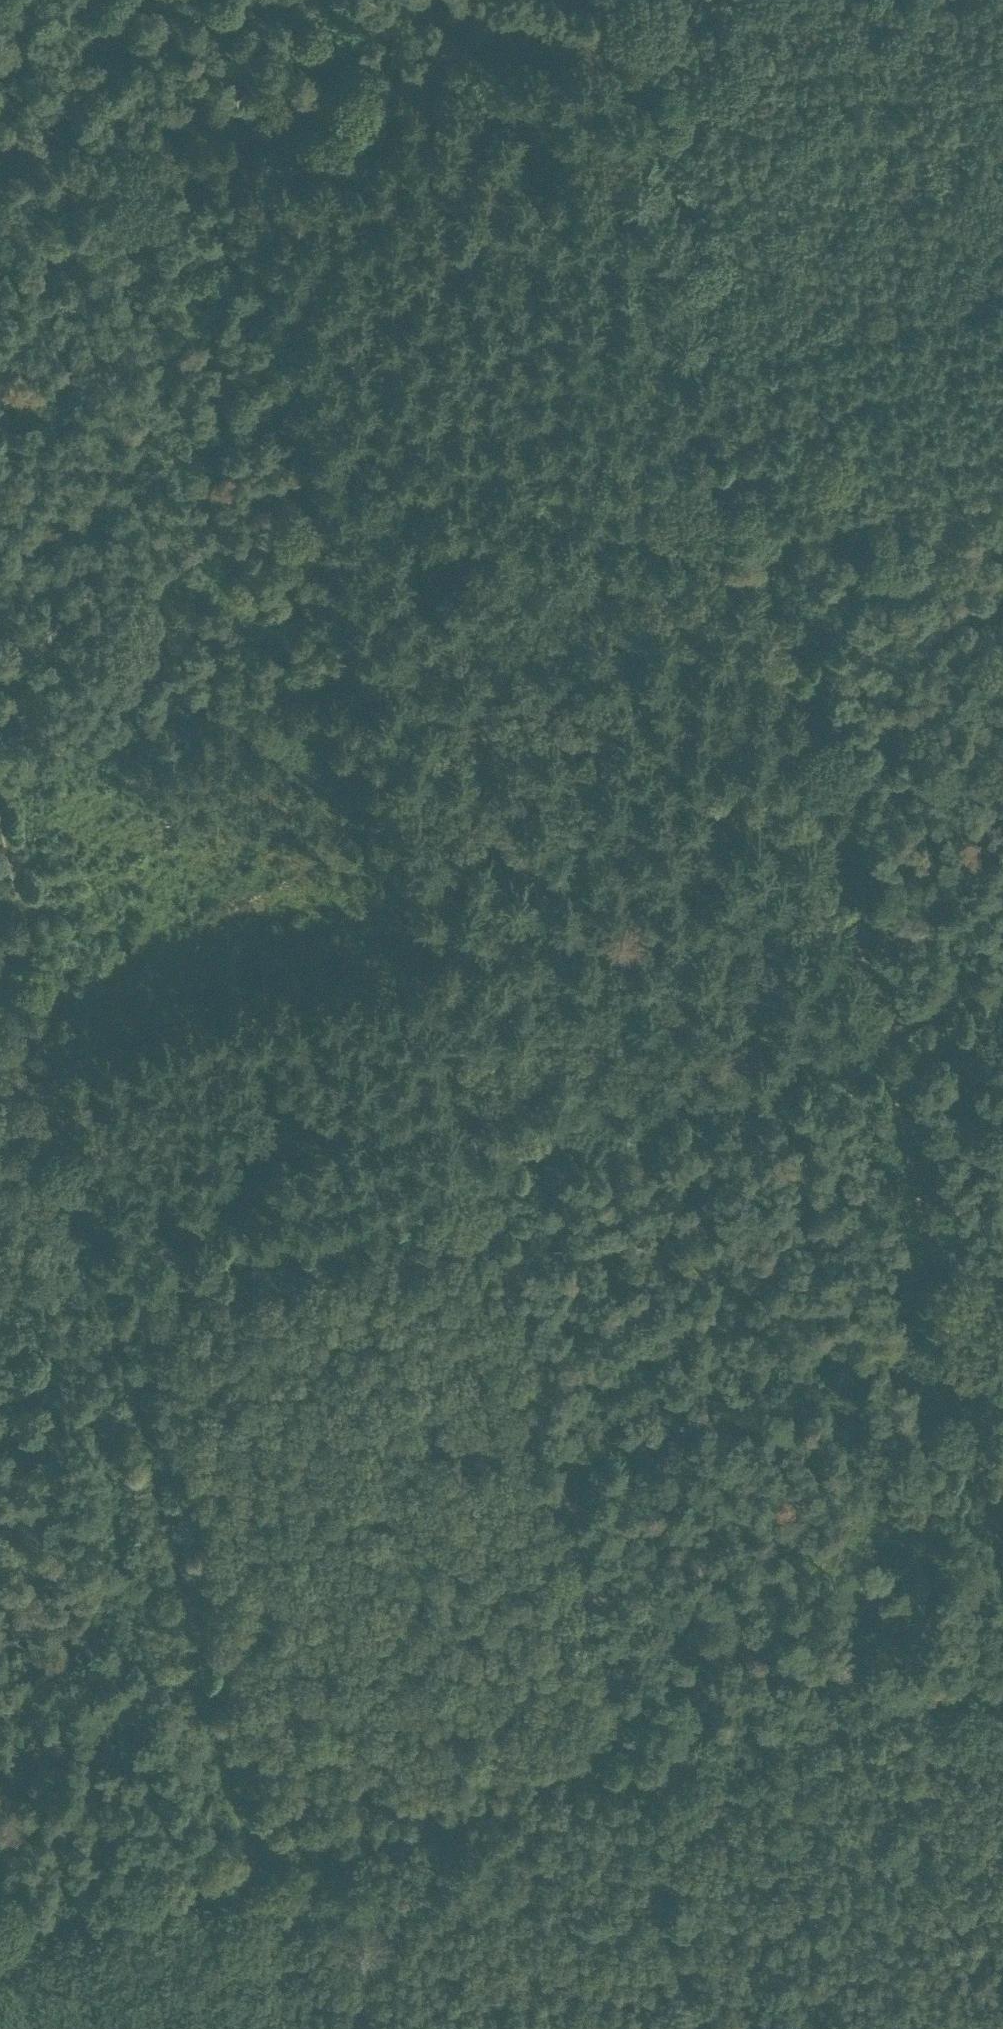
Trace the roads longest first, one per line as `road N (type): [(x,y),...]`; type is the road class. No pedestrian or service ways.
road 1 (track): [(290,2028),(0,810)]
road 2 (track): [(651,40),(893,1050)]
road 3 (track): [(1002,1657),(0,1915)]
road 4 (track): [(0,1344),(893,1050)]
road 5 (track): [(359,681),(200,0)]
road 6 (track): [(0,229),(651,40)]
road 7 (track): [(359,681),(1002,474)]
road 8 (track): [(1002,1514),(893,1050)]
road 9 (track): [(651,40),(785,0)]

